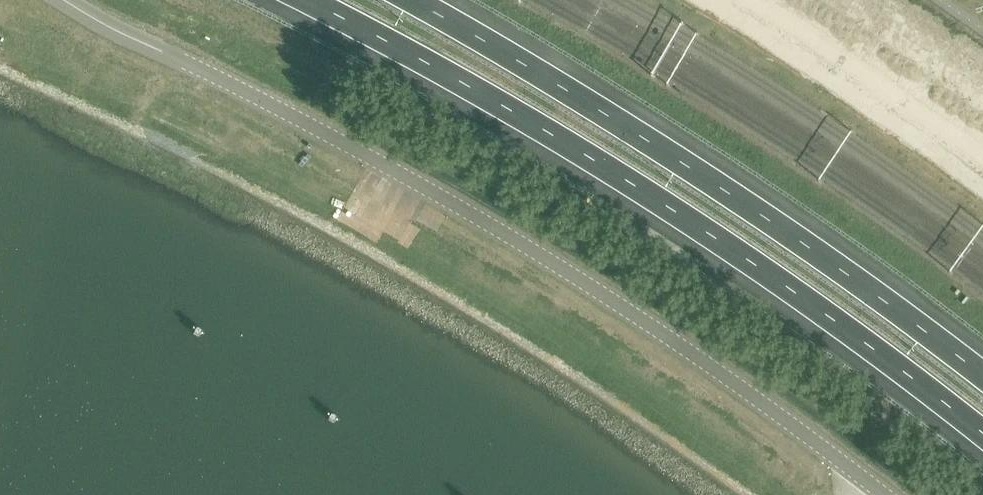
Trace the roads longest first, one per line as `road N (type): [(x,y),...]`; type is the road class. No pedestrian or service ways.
road 1 (unclassified): [(882,494),(714,368),(473,214),(63,0)]
road 2 (motorway): [(304,0),(478,91),(625,183),(876,351),(982,433)]
road 3 (motorway): [(982,380),(901,312),(642,140),(405,0)]

